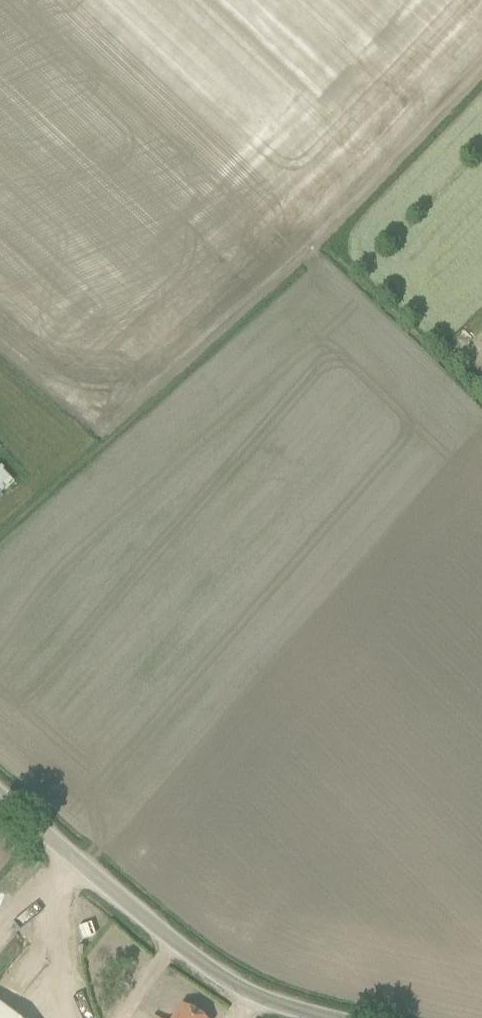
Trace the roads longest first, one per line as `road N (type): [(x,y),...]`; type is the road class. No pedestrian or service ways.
road 1 (unclassified): [(317,1017),(235,985),(196,958),(0,790)]

